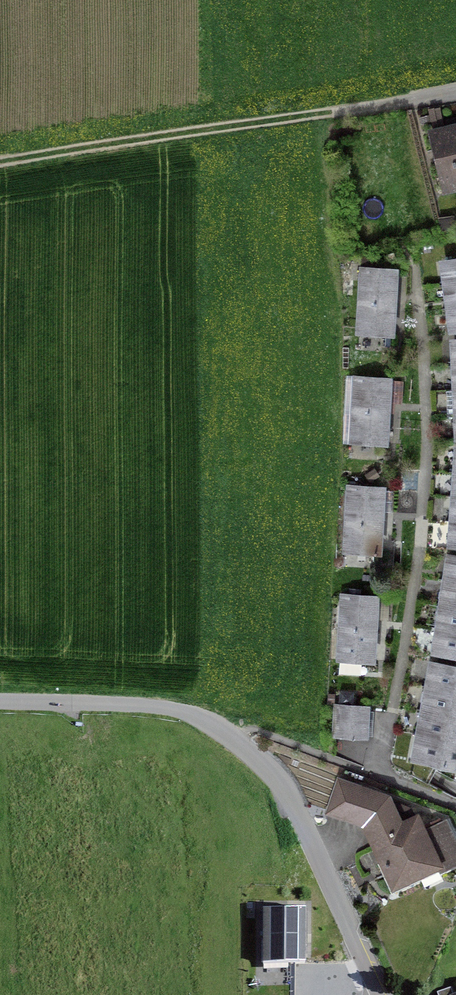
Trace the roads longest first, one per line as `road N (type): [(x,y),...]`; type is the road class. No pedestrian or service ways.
road 1 (residential): [(0,702),(149,703),(217,725),(293,797),(381,994)]
road 2 (track): [(334,107),(0,161)]
road 3 (residential): [(455,89),(334,107)]

